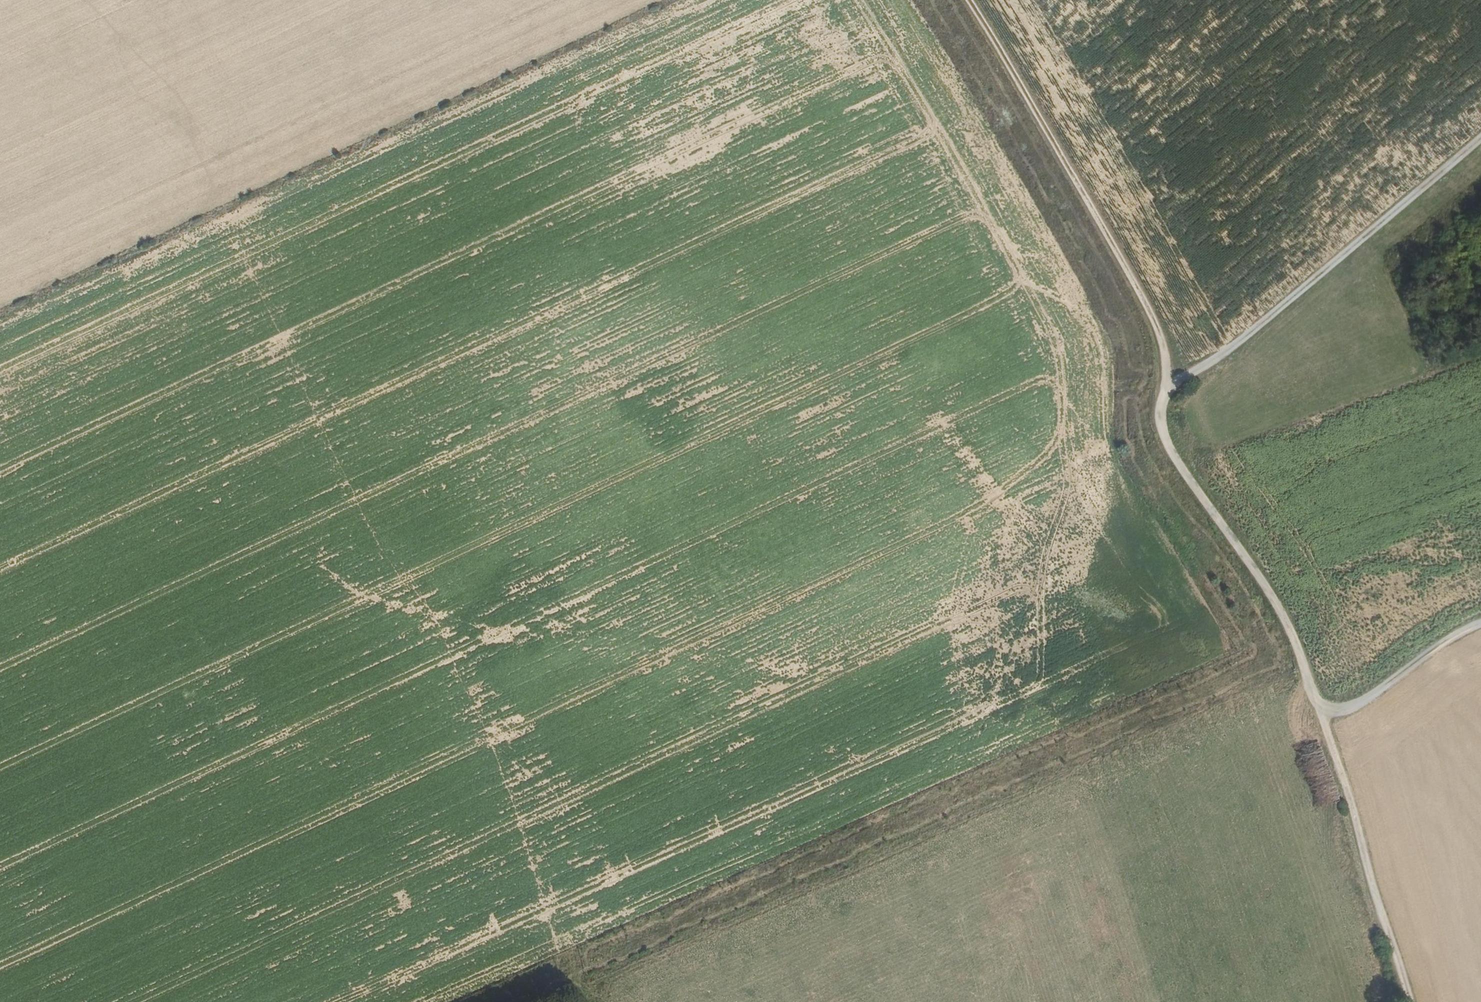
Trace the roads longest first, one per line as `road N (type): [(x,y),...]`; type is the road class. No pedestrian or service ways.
road 1 (track): [(964,0),(1166,341),(1159,410),(1166,442),(1270,591),(1329,719),(1407,1001)]
road 2 (track): [(1329,719),(1480,622)]

